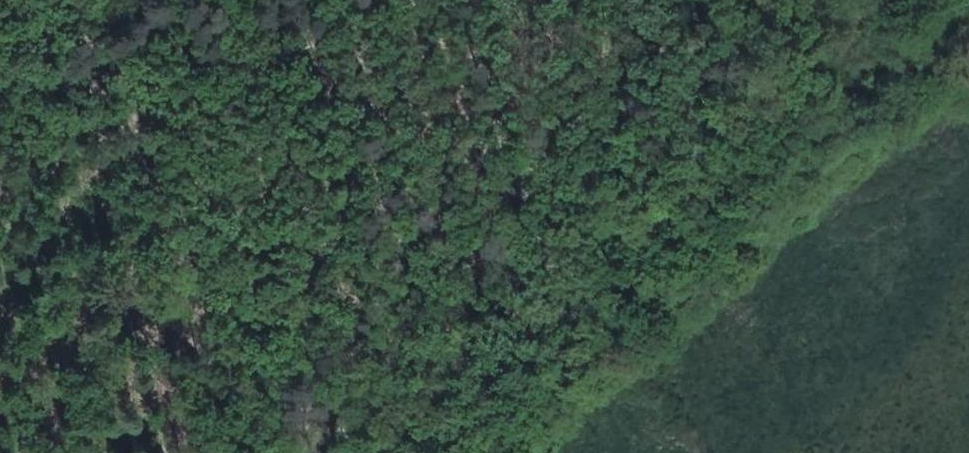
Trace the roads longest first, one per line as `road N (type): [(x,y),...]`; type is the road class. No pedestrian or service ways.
road 1 (track): [(0,89),(279,61),(395,0)]

